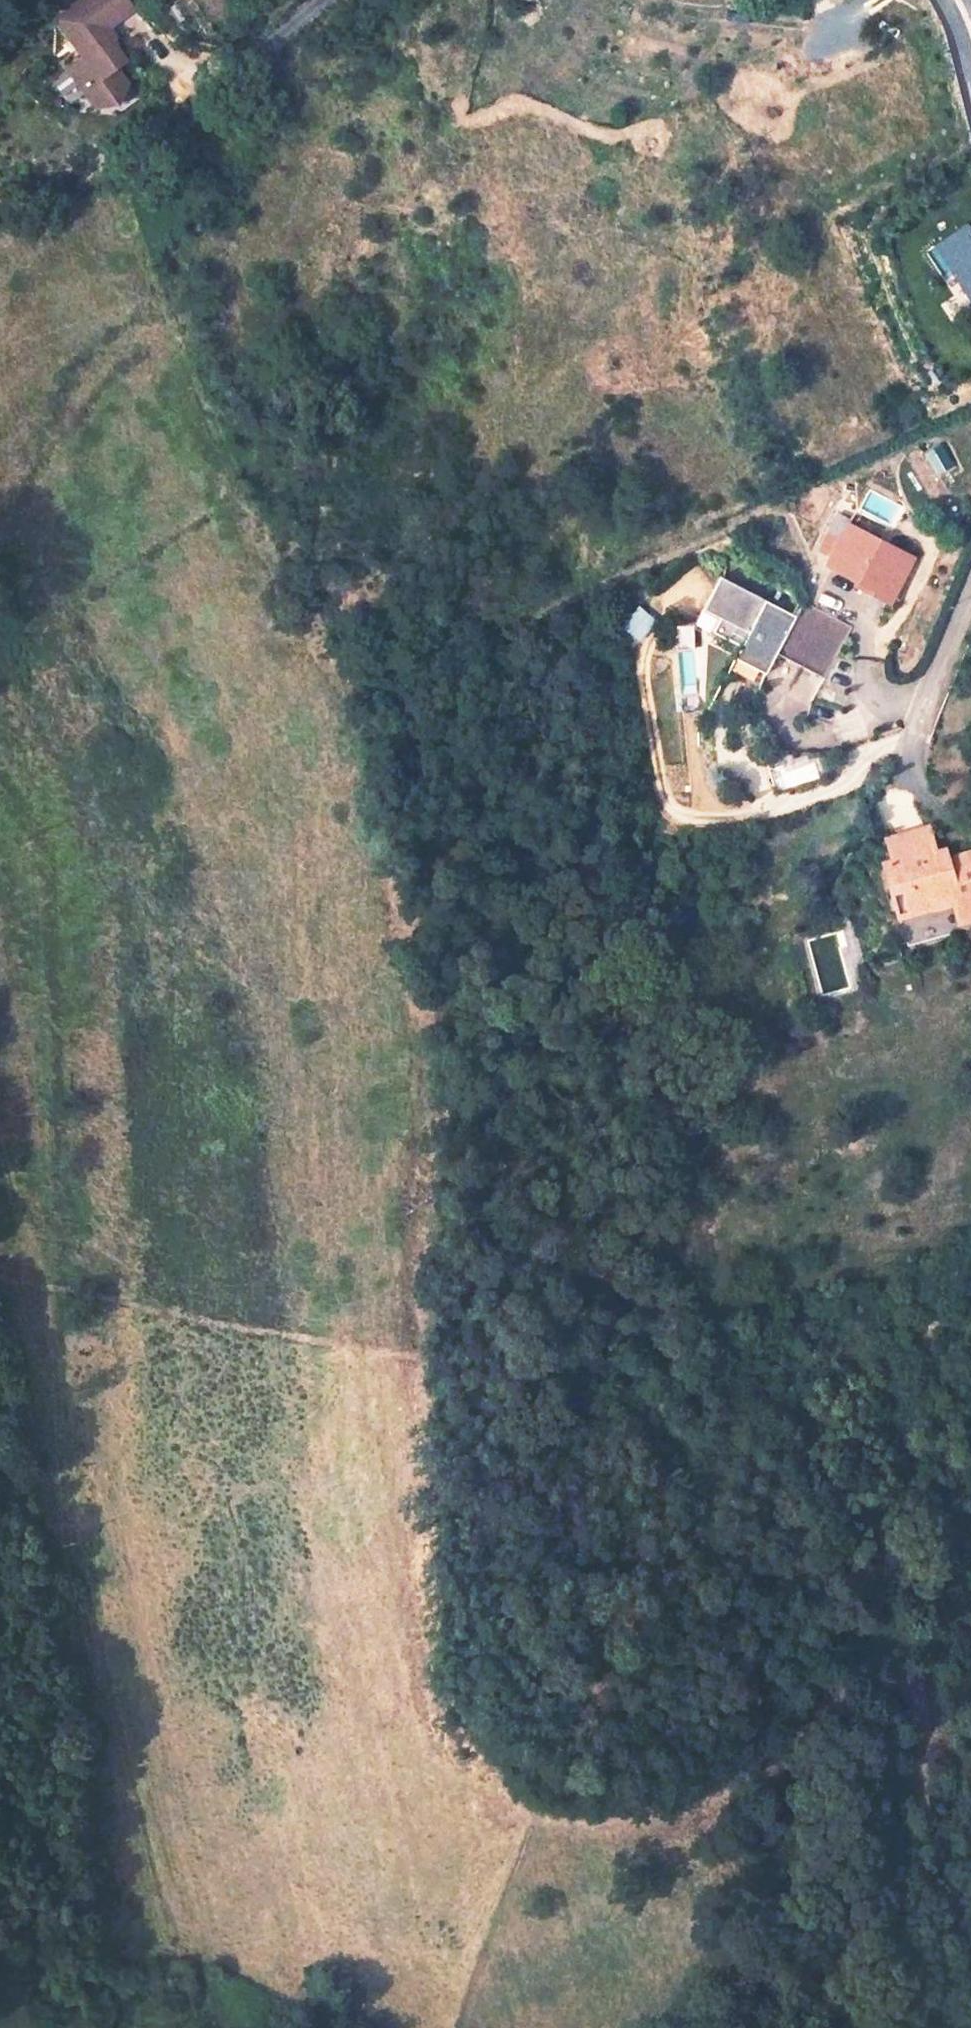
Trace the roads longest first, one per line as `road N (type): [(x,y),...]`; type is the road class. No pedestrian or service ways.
road 1 (track): [(231,2027),(203,1982),(205,1949),(174,1904),(93,1557),(28,1352),(17,1290),(31,1160),(21,934),(0,845)]
road 2 (residential): [(970,577),(900,769),(929,823),(970,833)]

